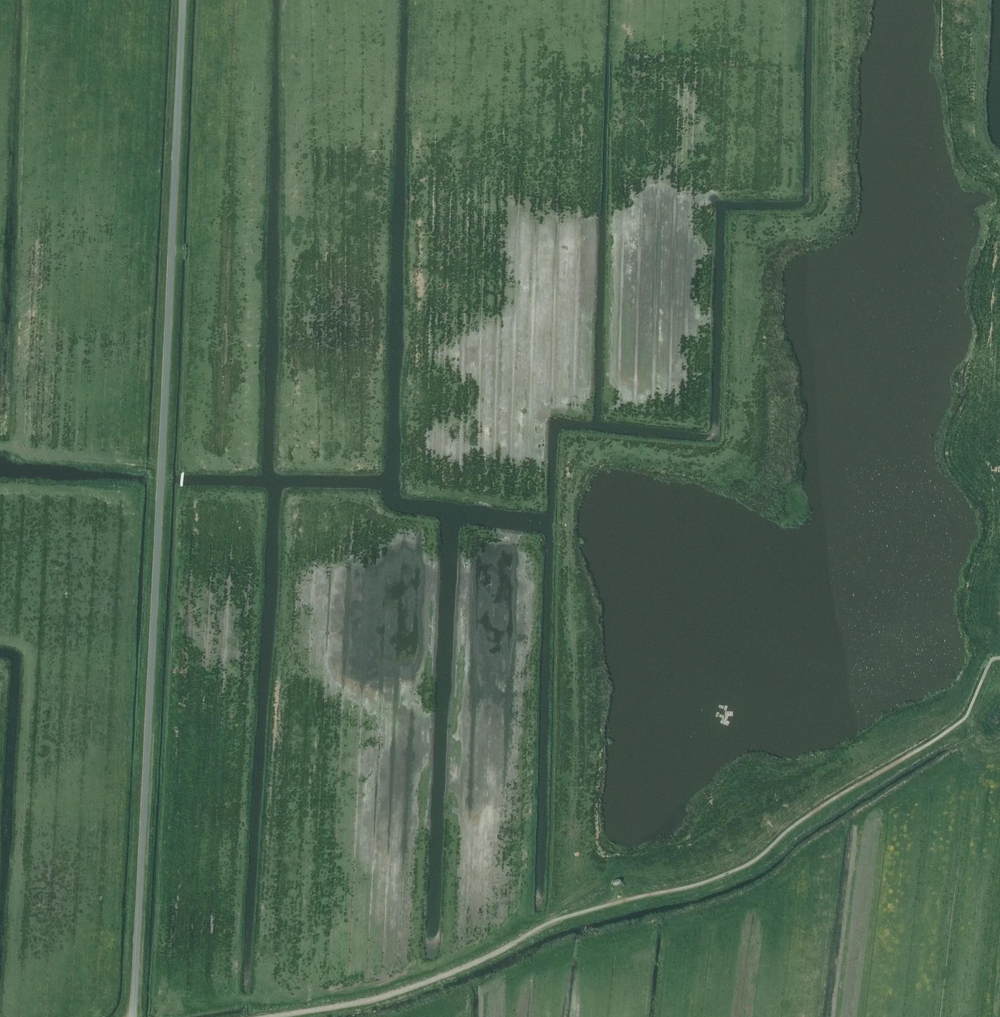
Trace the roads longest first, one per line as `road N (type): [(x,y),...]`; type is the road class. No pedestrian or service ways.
road 1 (unclassified): [(133,1016),(182,0)]

